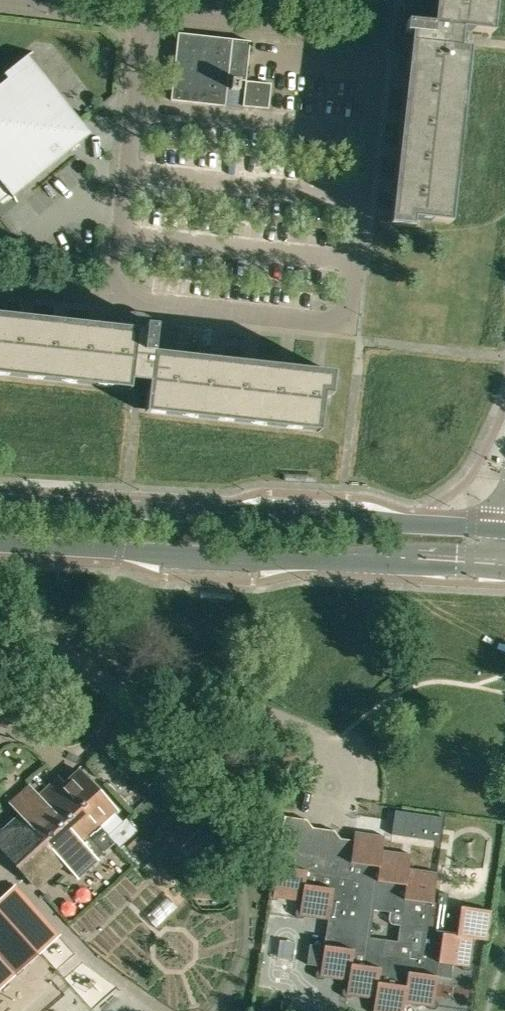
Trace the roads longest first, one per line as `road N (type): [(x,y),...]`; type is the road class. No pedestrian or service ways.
road 1 (residential): [(118,304),(351,327),(381,36)]
road 2 (secondary): [(0,546),(504,573)]
road 3 (secondary): [(504,531),(0,505)]
road 4 (residential): [(118,304),(147,13)]
road 5 (residential): [(147,13),(381,36)]
road 6 (residential): [(19,0),(147,13)]

